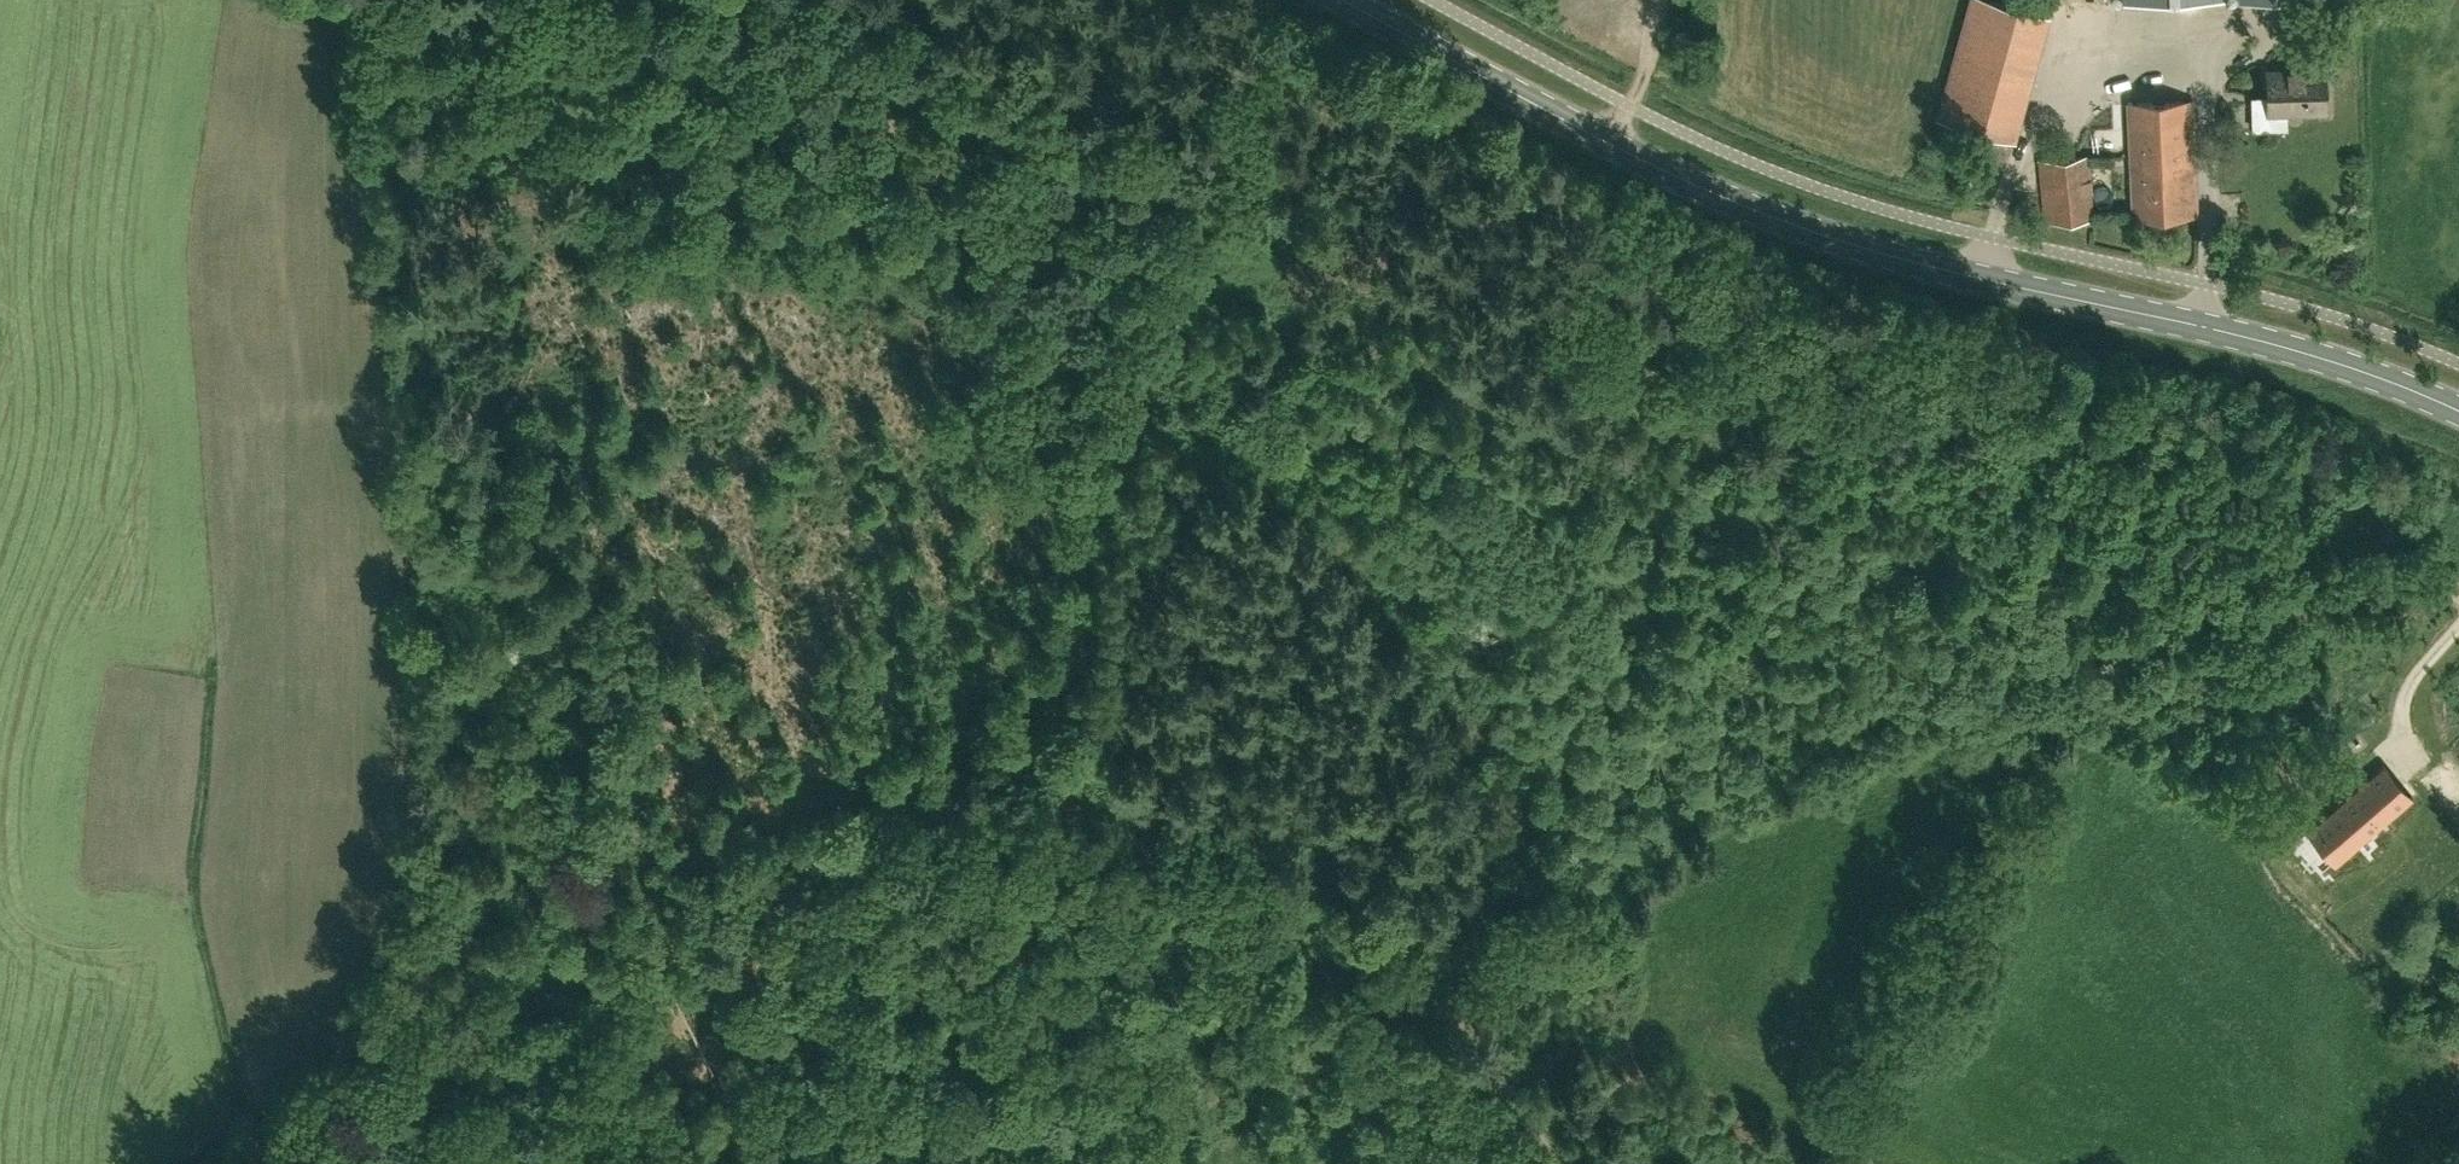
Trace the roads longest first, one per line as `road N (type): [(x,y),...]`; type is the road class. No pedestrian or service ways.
road 1 (primary): [(2458,416),(2338,367),(2204,328),(1835,244),(1729,203),(1343,0)]

